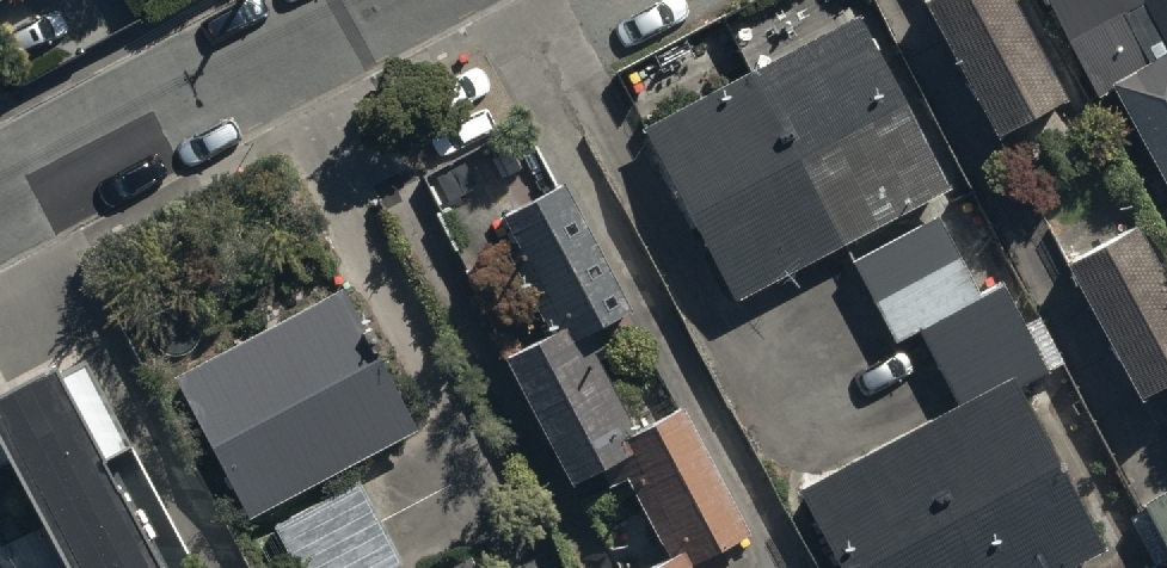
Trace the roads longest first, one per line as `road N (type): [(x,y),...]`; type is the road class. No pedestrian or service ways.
road 1 (residential): [(0,219),(411,0)]

